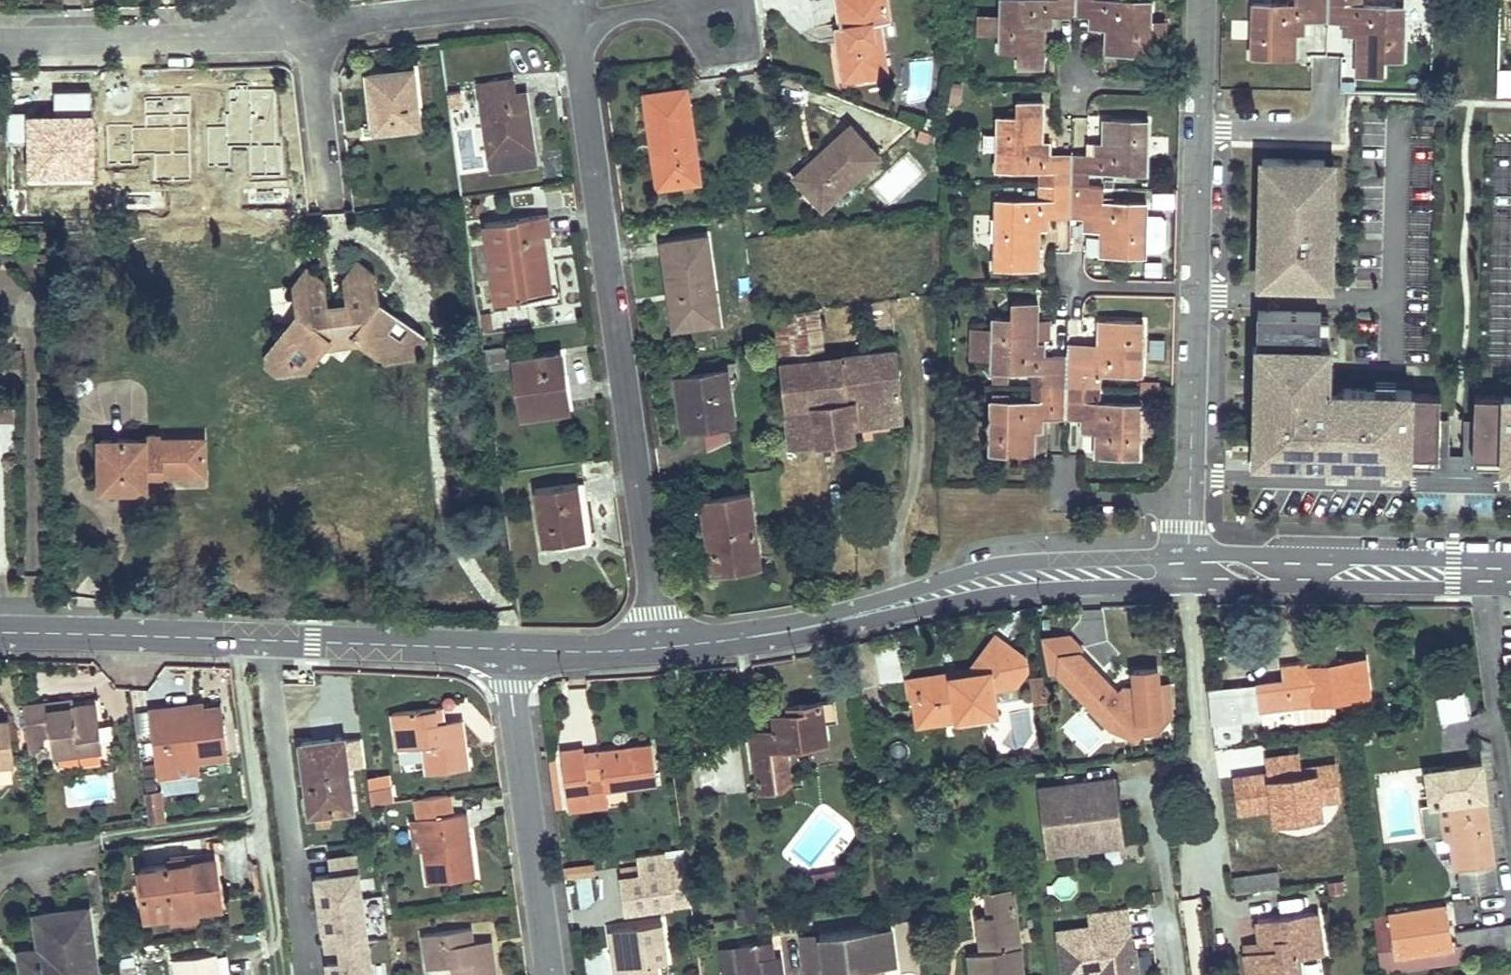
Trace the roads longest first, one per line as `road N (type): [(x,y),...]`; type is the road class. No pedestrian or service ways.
road 1 (residential): [(573,3),(657,648)]
road 2 (tertiary): [(657,648),(779,633),(1049,573),(1188,572)]
road 3 (tertiary): [(0,633),(510,649)]
road 4 (residential): [(548,974),(510,649)]
road 5 (tertiary): [(1188,572),(1510,576)]
road 6 (residential): [(0,43),(202,39),(292,28)]
road 7 (residential): [(292,28),(573,3)]
road 8 (residential): [(1189,503),(1195,289)]
road 9 (residential): [(1326,65),(1324,133),(1197,129)]
road 10 (residential): [(330,202),(314,63),(292,28)]
road 11 (residential): [(1195,289),(1197,129)]
road 12 (residential): [(1064,472),(1063,496),(1189,503)]
road 13 (tertiary): [(510,649),(657,648)]
road 14 (residential): [(1064,286),(1195,289)]
road 15 (residential): [(1073,84),(1198,85)]

